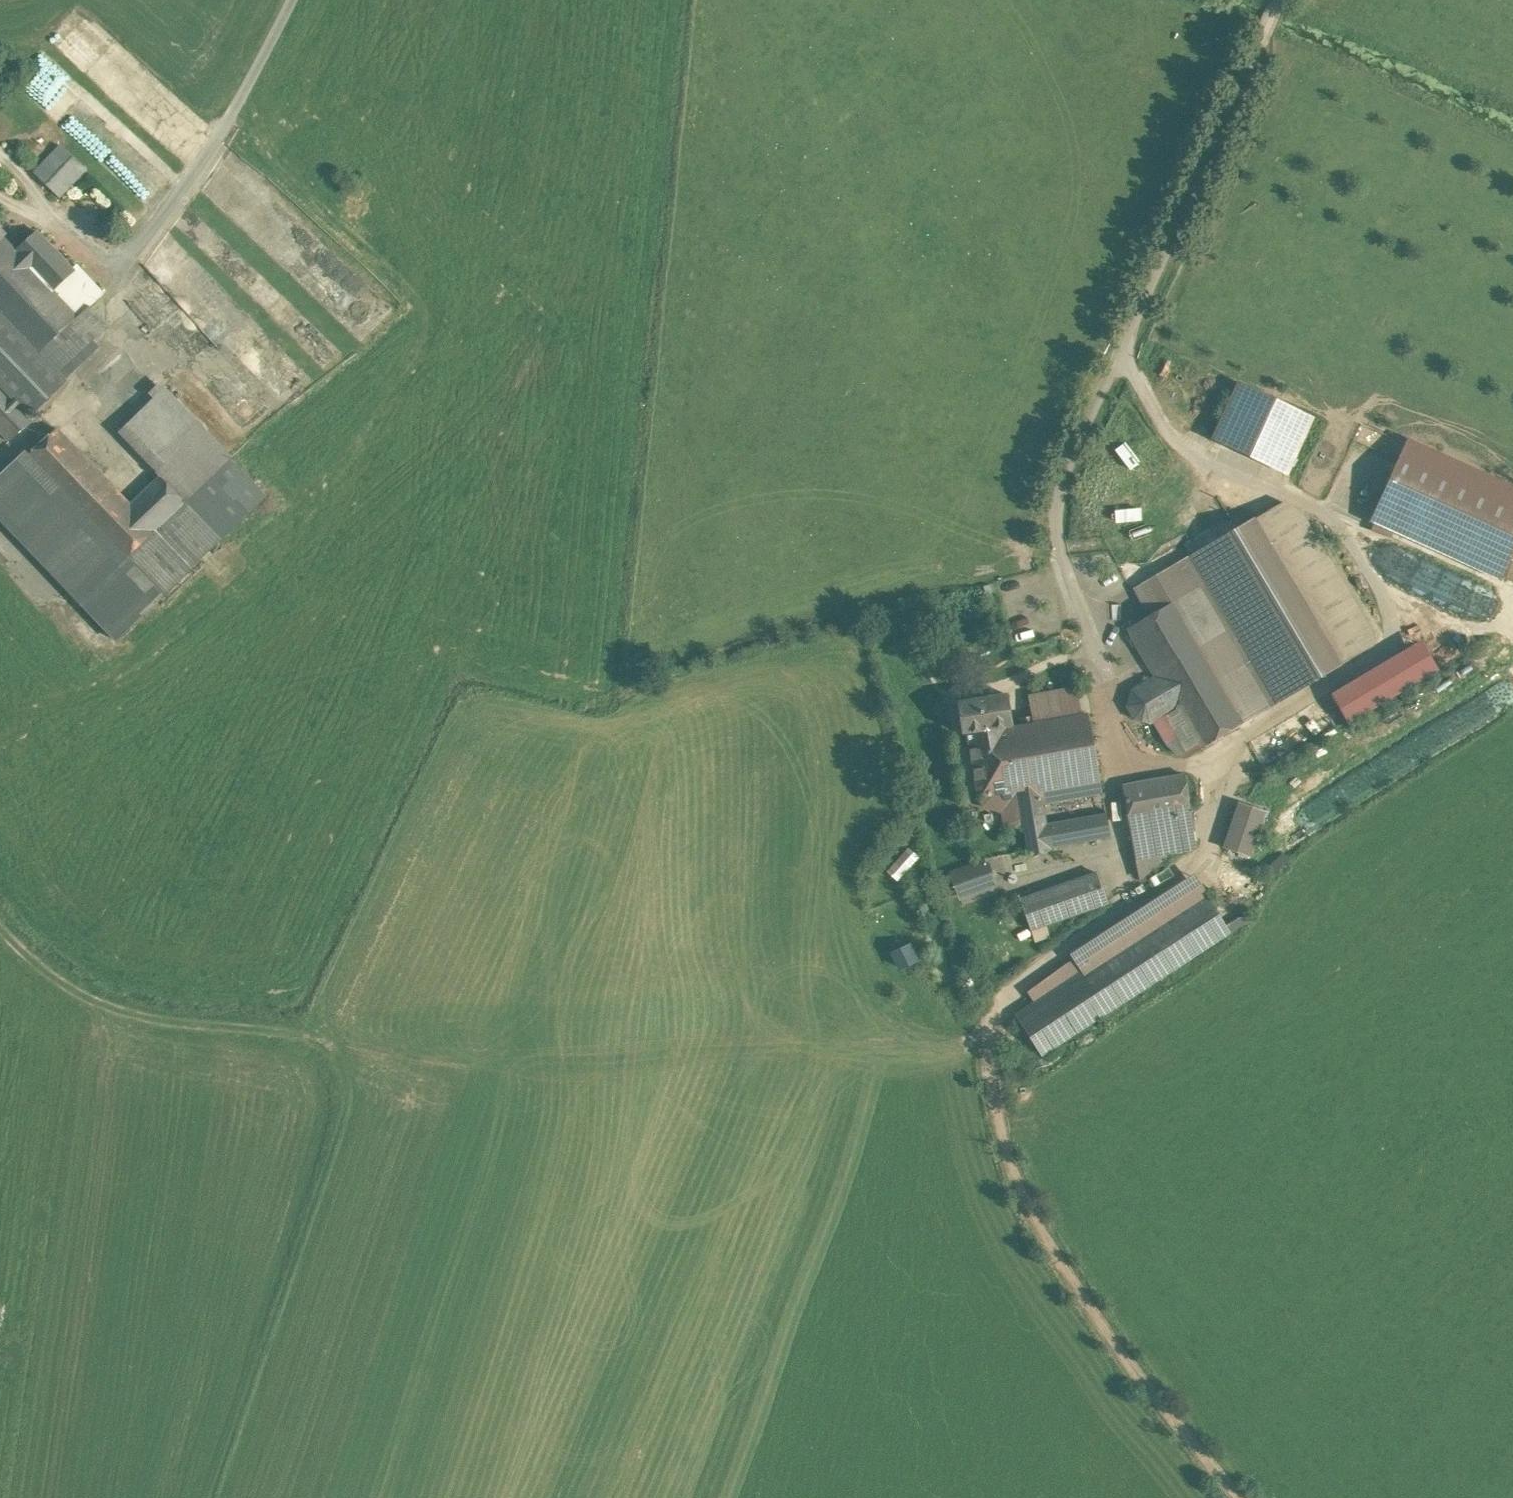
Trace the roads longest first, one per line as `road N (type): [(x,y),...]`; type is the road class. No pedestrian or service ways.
road 1 (track): [(1187,872),(1051,951),(984,1053),(1003,1177),(1254,1497)]
road 2 (track): [(1121,357),(1098,394),(1052,526),(1113,711),(1109,765)]
road 3 (track): [(0,927),(48,973),(94,1000),(141,1017),(288,1035),(333,1057)]
road 4 (track): [(1117,850),(1109,765),(1150,759),(1209,771)]

